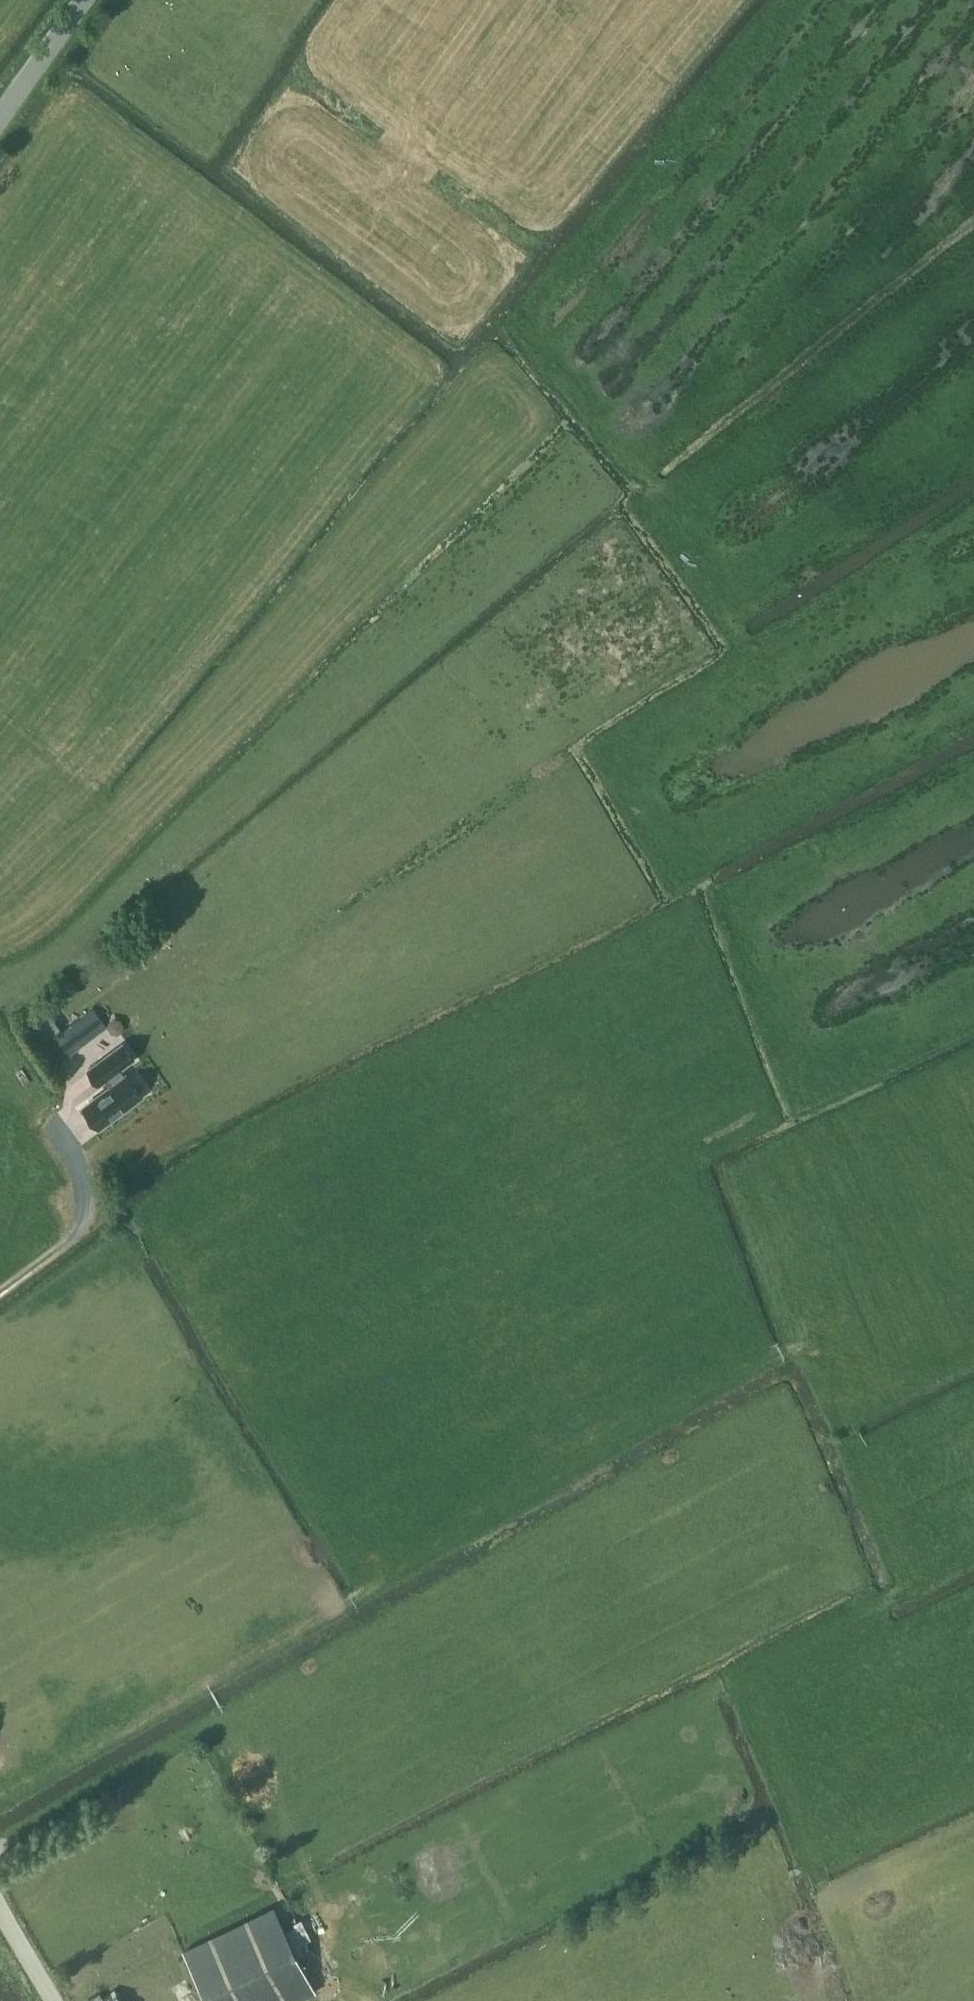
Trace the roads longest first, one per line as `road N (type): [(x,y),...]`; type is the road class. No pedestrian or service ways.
road 1 (tertiary): [(0,115),(81,0)]

